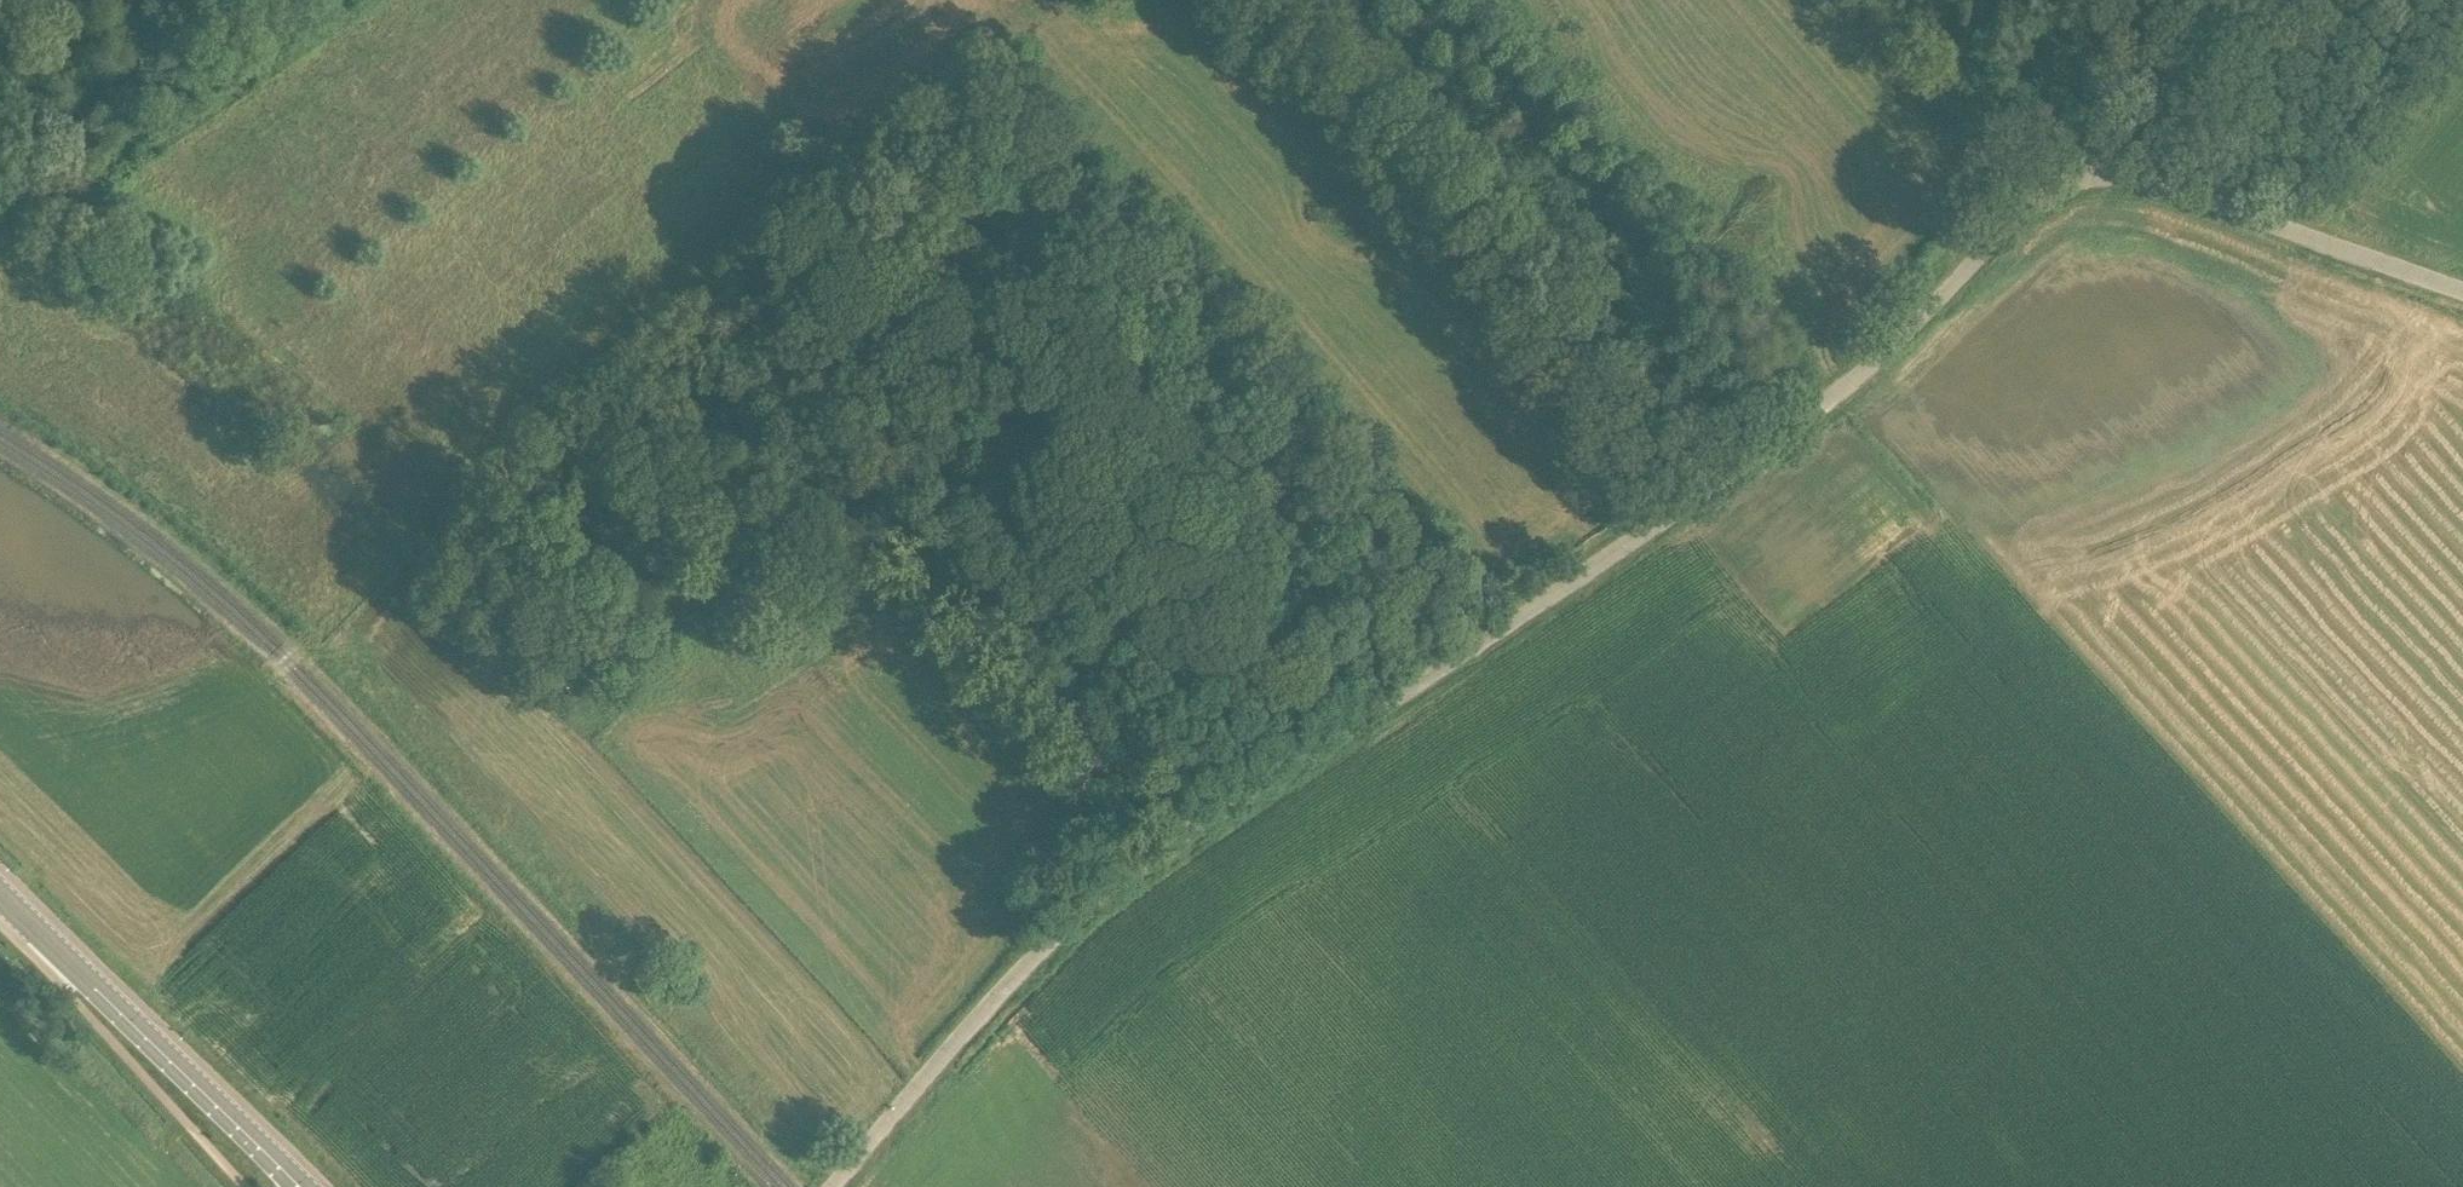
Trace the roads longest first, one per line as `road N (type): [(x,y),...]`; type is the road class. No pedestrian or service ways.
road 1 (unclassified): [(832,1186),(1033,967),(1107,898),(1805,426),(1929,314),(2046,192),(2087,176),(2158,185),(2462,293)]
road 2 (tertiary): [(296,1186),(0,898)]

